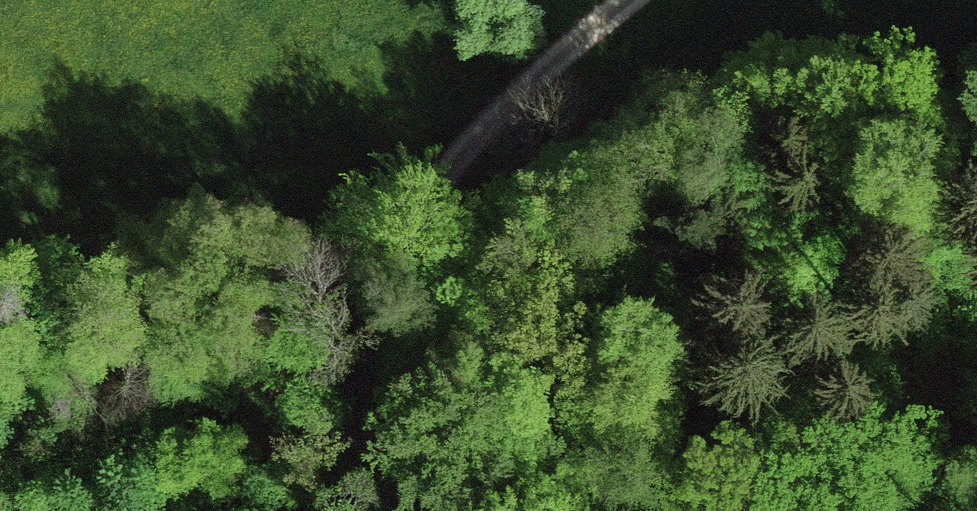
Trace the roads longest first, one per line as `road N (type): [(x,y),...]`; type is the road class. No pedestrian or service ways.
road 1 (track): [(976,108),(733,139),(347,276)]
road 2 (track): [(347,276),(393,245),(659,0)]
road 3 (track): [(0,292),(189,315),(318,294),(347,276)]

